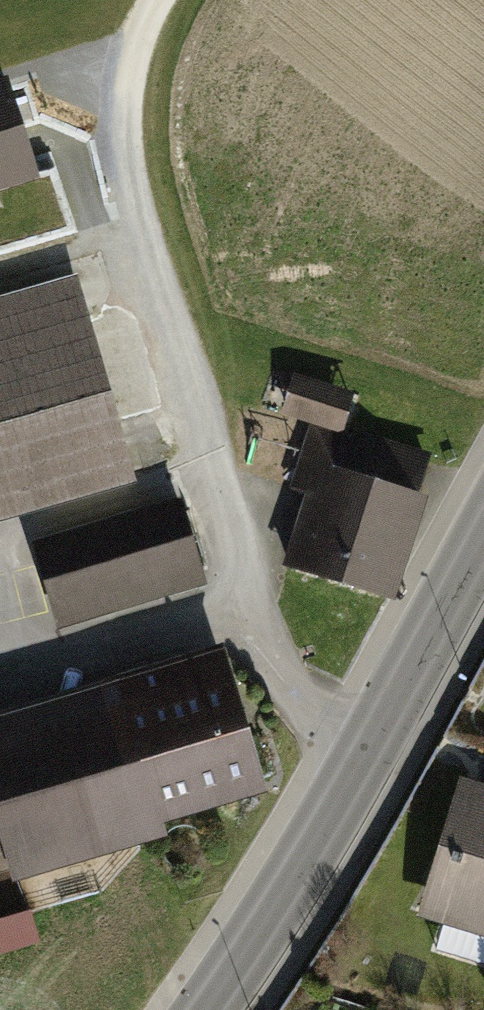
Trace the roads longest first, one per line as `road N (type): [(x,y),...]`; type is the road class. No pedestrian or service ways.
road 1 (tertiary): [(202,1009),(370,741),(483,536)]

